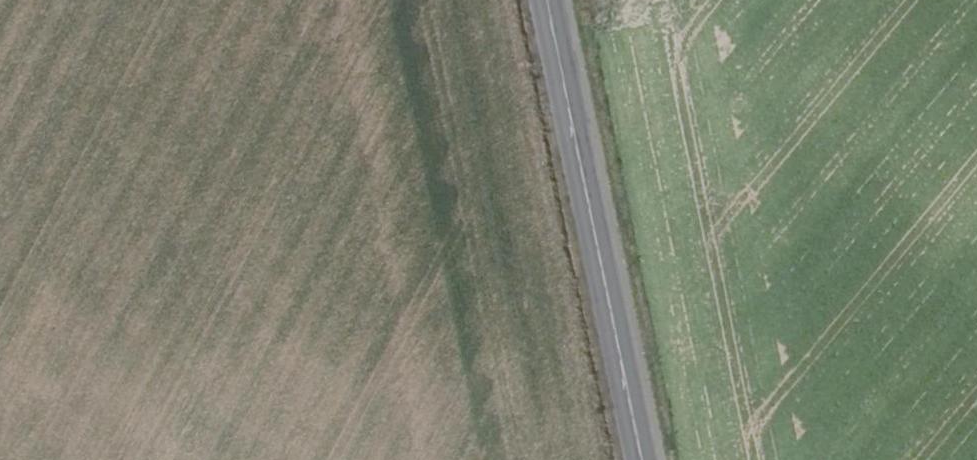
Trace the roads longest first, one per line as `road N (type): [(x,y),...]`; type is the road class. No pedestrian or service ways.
road 1 (tertiary): [(642,459),(547,0)]

